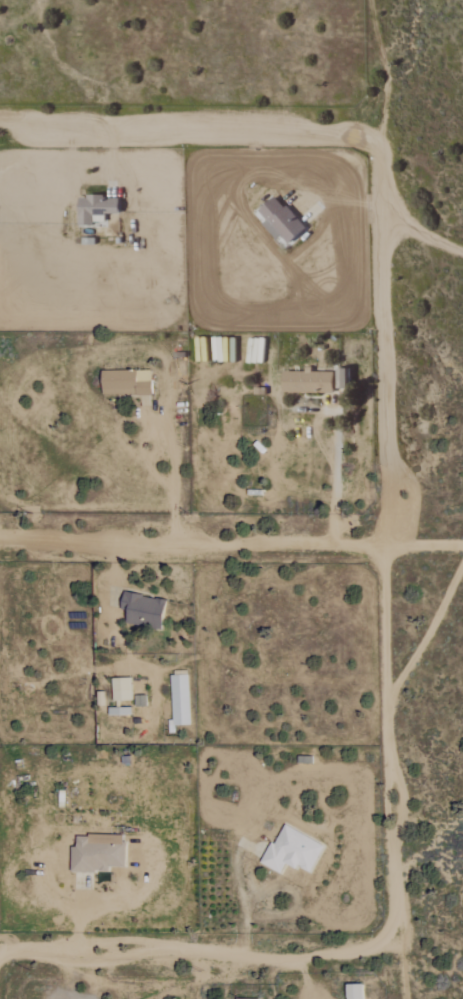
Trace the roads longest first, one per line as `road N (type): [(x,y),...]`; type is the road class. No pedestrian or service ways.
road 1 (residential): [(389,930),(397,895),(386,715),(384,169),(373,146)]
road 2 (residential): [(0,543),(462,546)]
road 3 (residential): [(0,954),(302,961),(348,956),(389,930)]
road 4 (residential): [(373,146),(337,134),(73,139),(0,121)]

